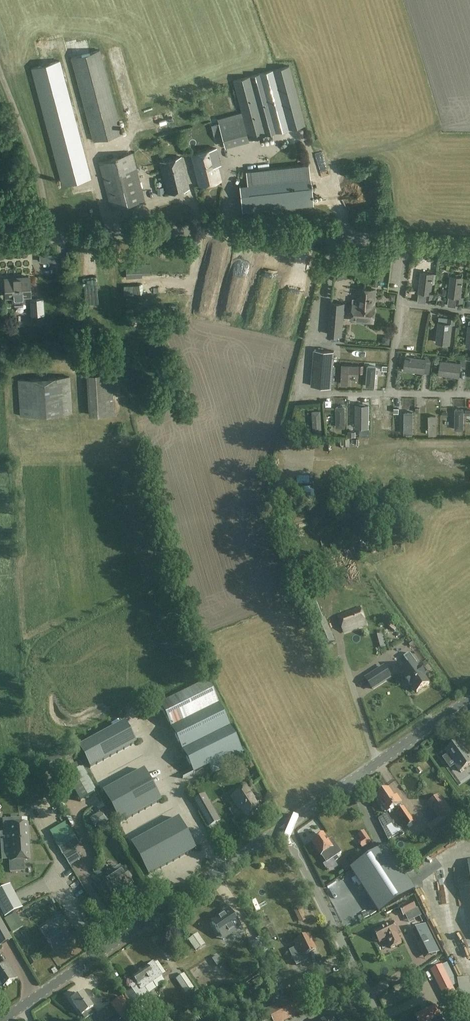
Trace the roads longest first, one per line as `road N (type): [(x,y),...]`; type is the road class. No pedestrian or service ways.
road 1 (unclassified): [(0,242),(192,231),(405,242)]
road 2 (unclassified): [(0,1020),(288,825)]
road 3 (unclassified): [(288,825),(469,699)]
road 4 (unclassified): [(288,825),(382,1020)]

